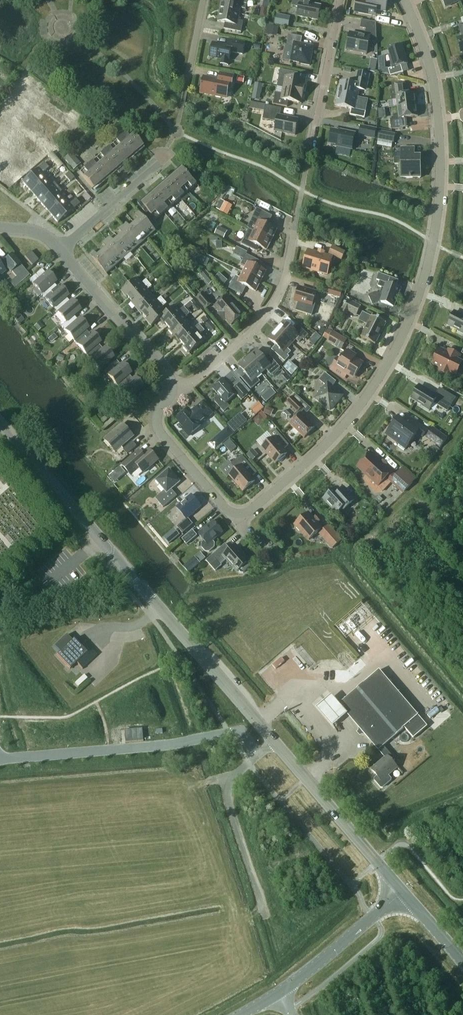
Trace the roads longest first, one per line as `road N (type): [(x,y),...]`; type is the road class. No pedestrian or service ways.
road 1 (secondary): [(402,891),(0,423)]
road 2 (residential): [(251,510),(362,403),(398,345),(426,273),(439,197),(439,127),(428,59),(405,0)]
road 3 (residential): [(259,755),(241,729),(174,744),(0,758)]
road 4 (residential): [(172,385),(193,380),(263,316),(281,285),(294,231)]
road 5 (residential): [(251,510),(224,508),(160,432),(158,412),(172,385)]
road 6 (residential): [(172,385),(60,250)]
road 7 (secondary): [(276,993),(402,891)]
road 8 (residential): [(310,150),(341,0)]
road 9 (residential): [(60,250),(159,163)]

